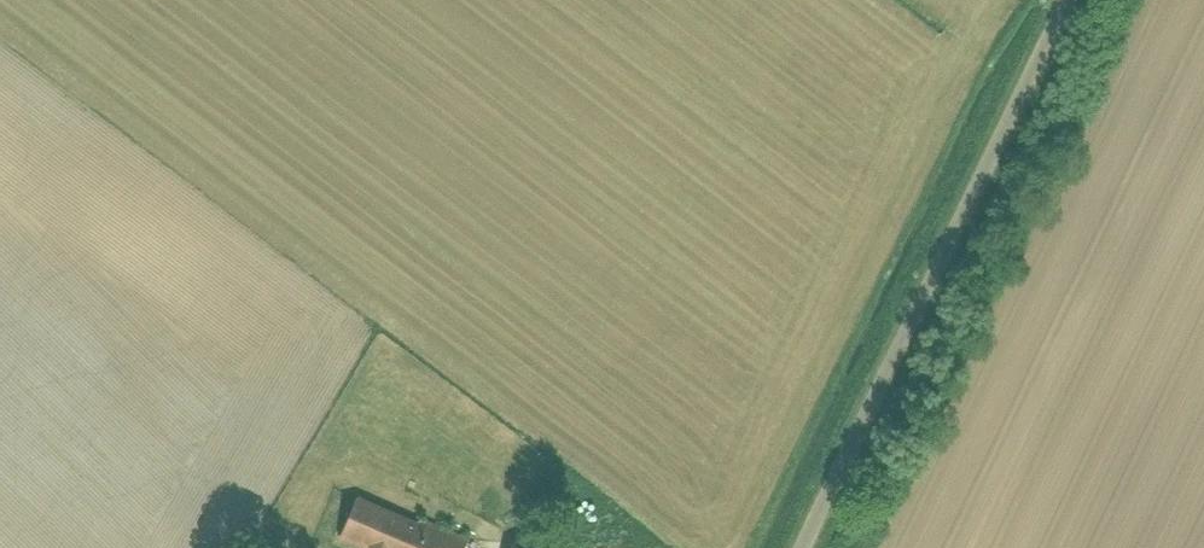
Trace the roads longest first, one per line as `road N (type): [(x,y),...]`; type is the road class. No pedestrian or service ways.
road 1 (unclassified): [(792,547),(1062,0)]

